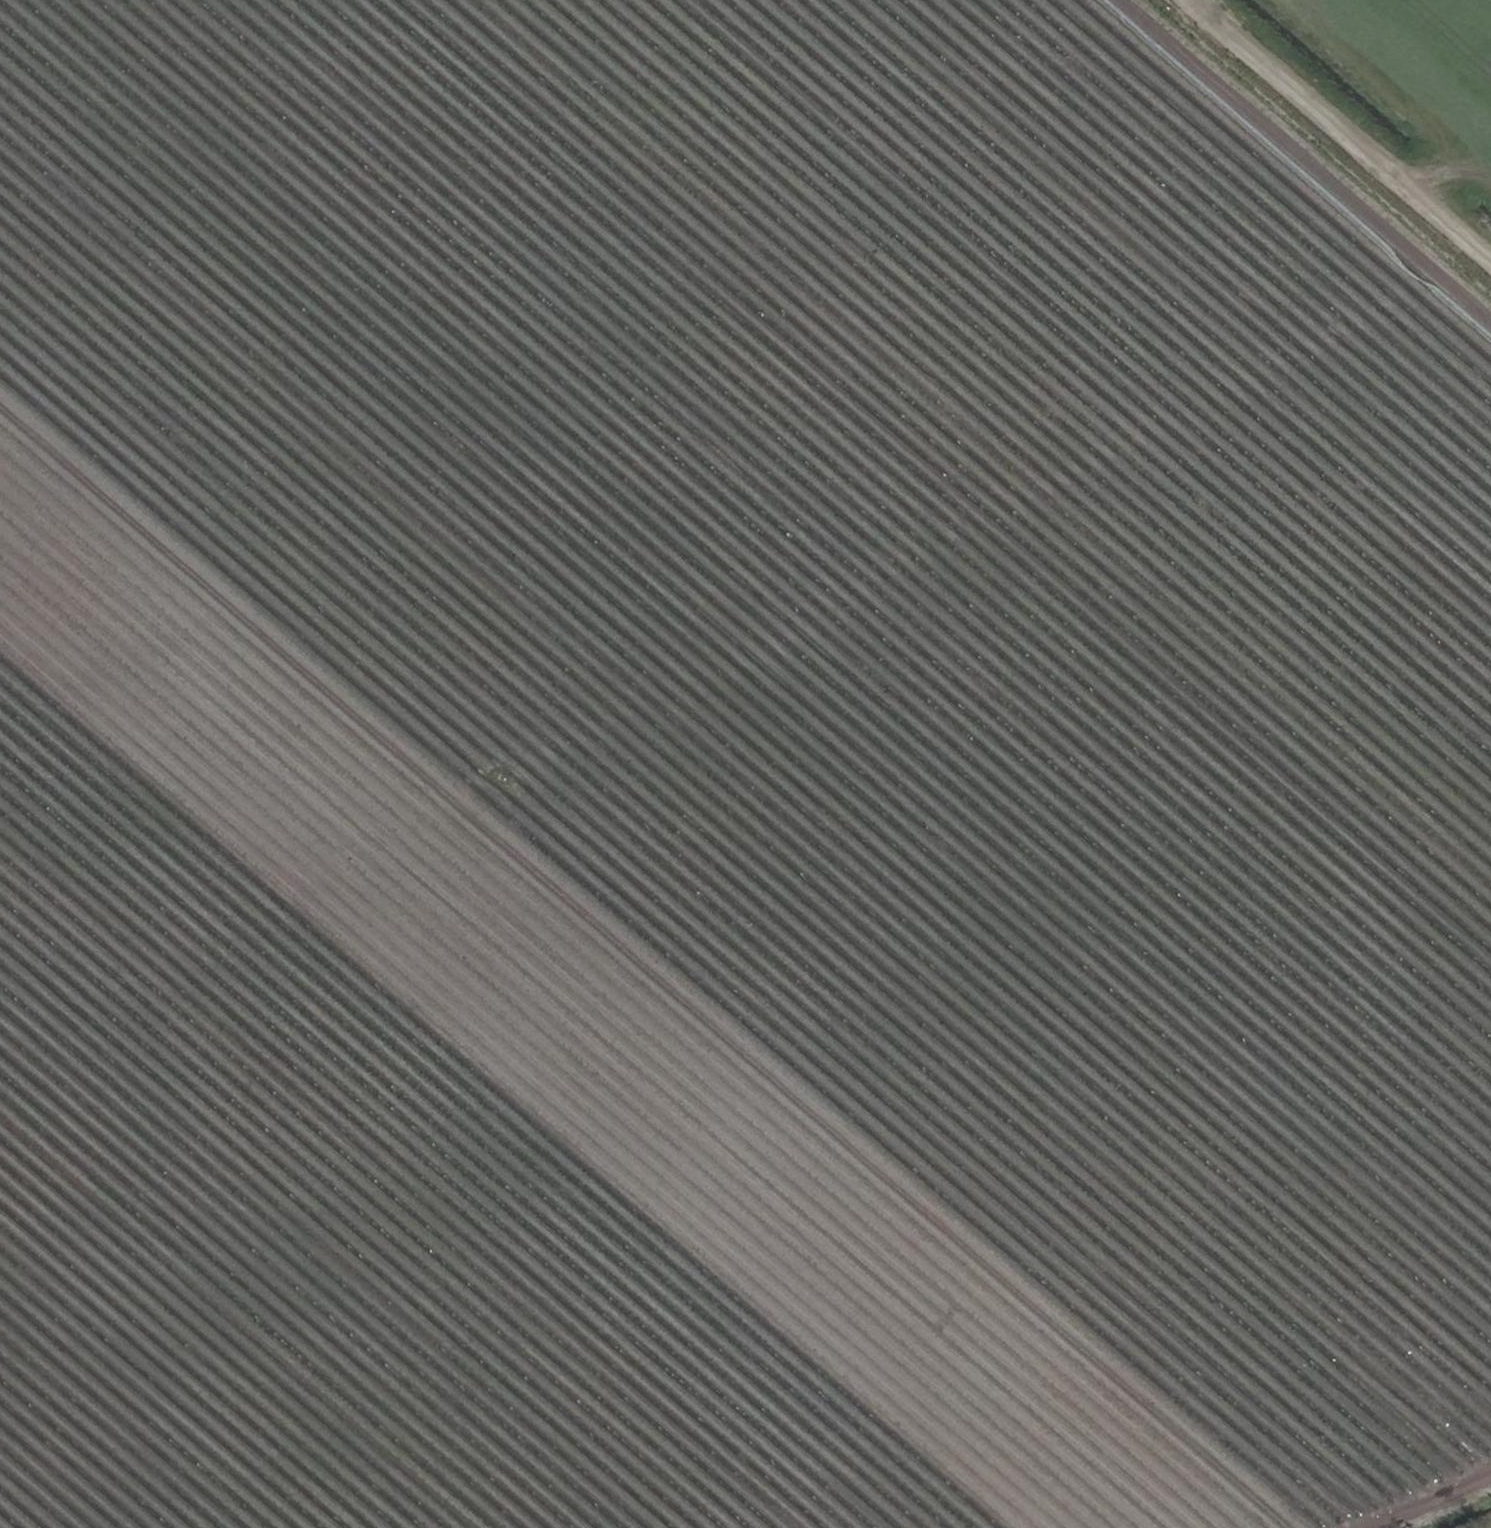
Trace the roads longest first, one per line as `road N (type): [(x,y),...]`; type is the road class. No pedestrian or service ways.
road 1 (track): [(1490,252),(1201,0)]
road 2 (track): [(1378,1527),(1490,1476)]

